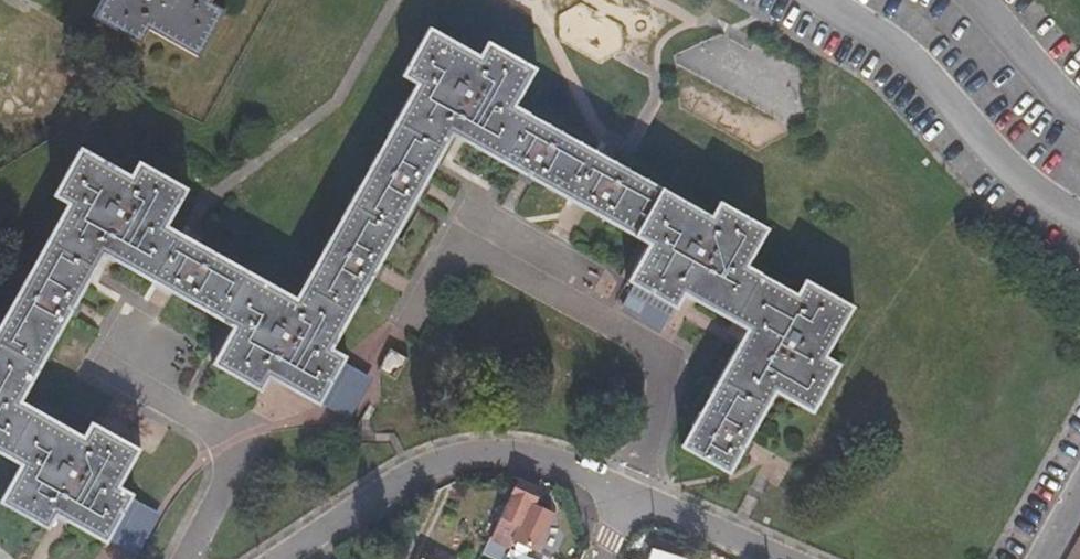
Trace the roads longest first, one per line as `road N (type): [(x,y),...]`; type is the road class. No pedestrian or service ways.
road 1 (residential): [(630,490),(553,459),(471,450),(399,479),(279,558)]
road 2 (residential): [(787,558),(630,490)]

